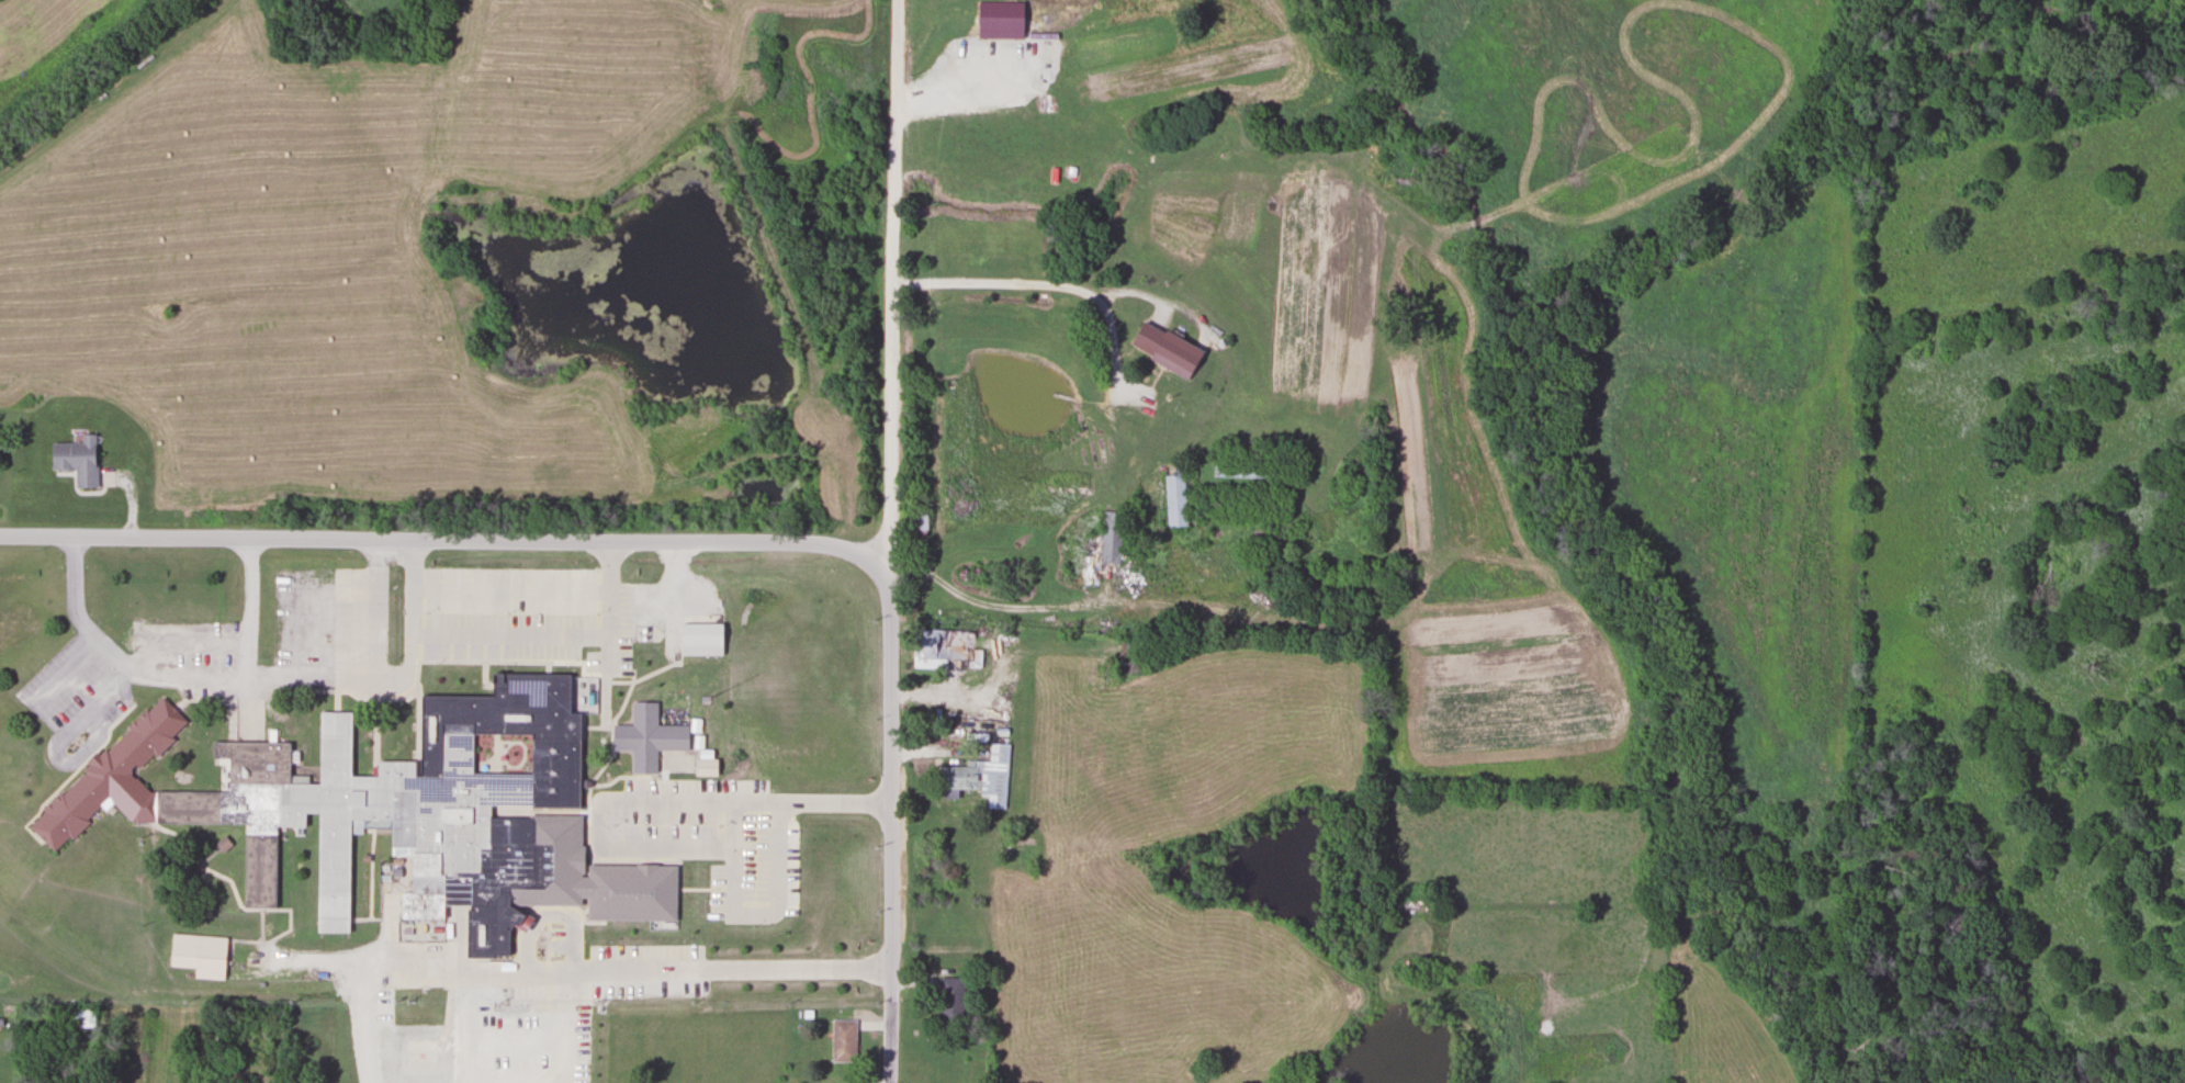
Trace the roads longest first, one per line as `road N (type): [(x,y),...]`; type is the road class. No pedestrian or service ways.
road 1 (residential): [(0,536),(812,543),(851,550),(889,584)]
road 2 (residential): [(889,584),(897,0)]
road 3 (residential): [(883,1082),(880,810),(889,584)]
road 4 (residential): [(410,678),(132,668),(82,622),(75,537)]

